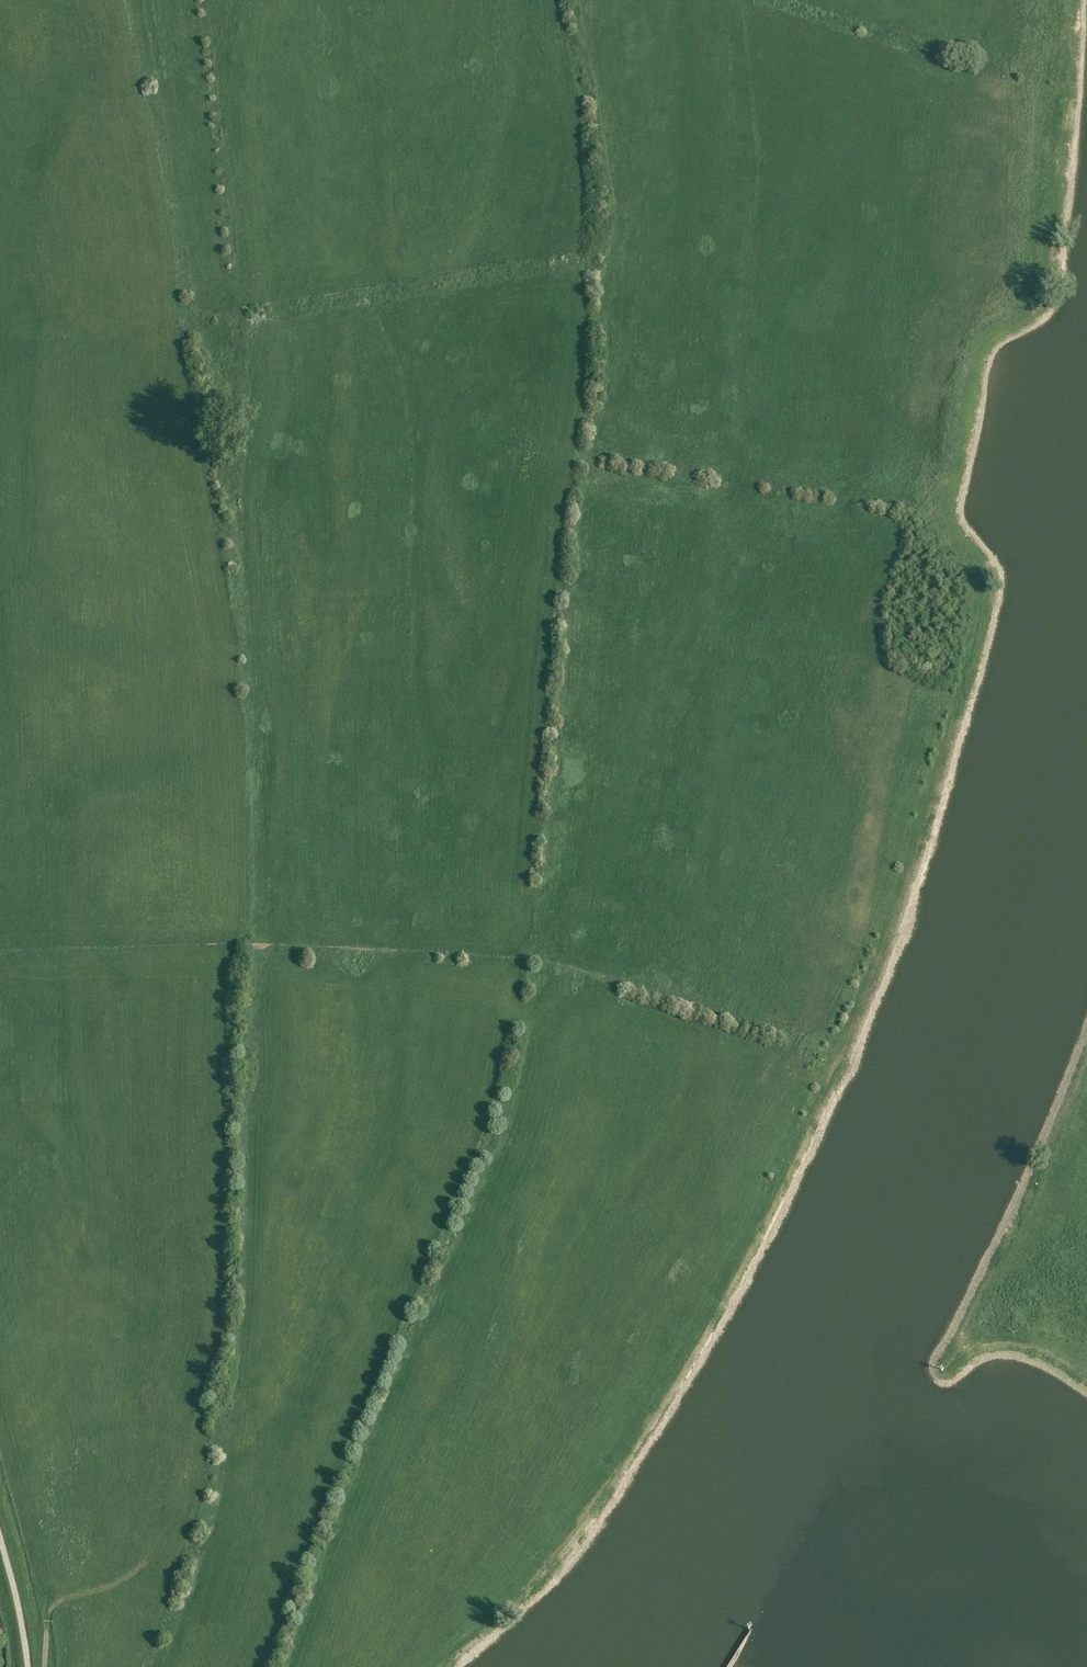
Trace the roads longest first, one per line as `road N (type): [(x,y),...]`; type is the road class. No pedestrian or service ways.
road 1 (track): [(0,1536),(28,1666)]

